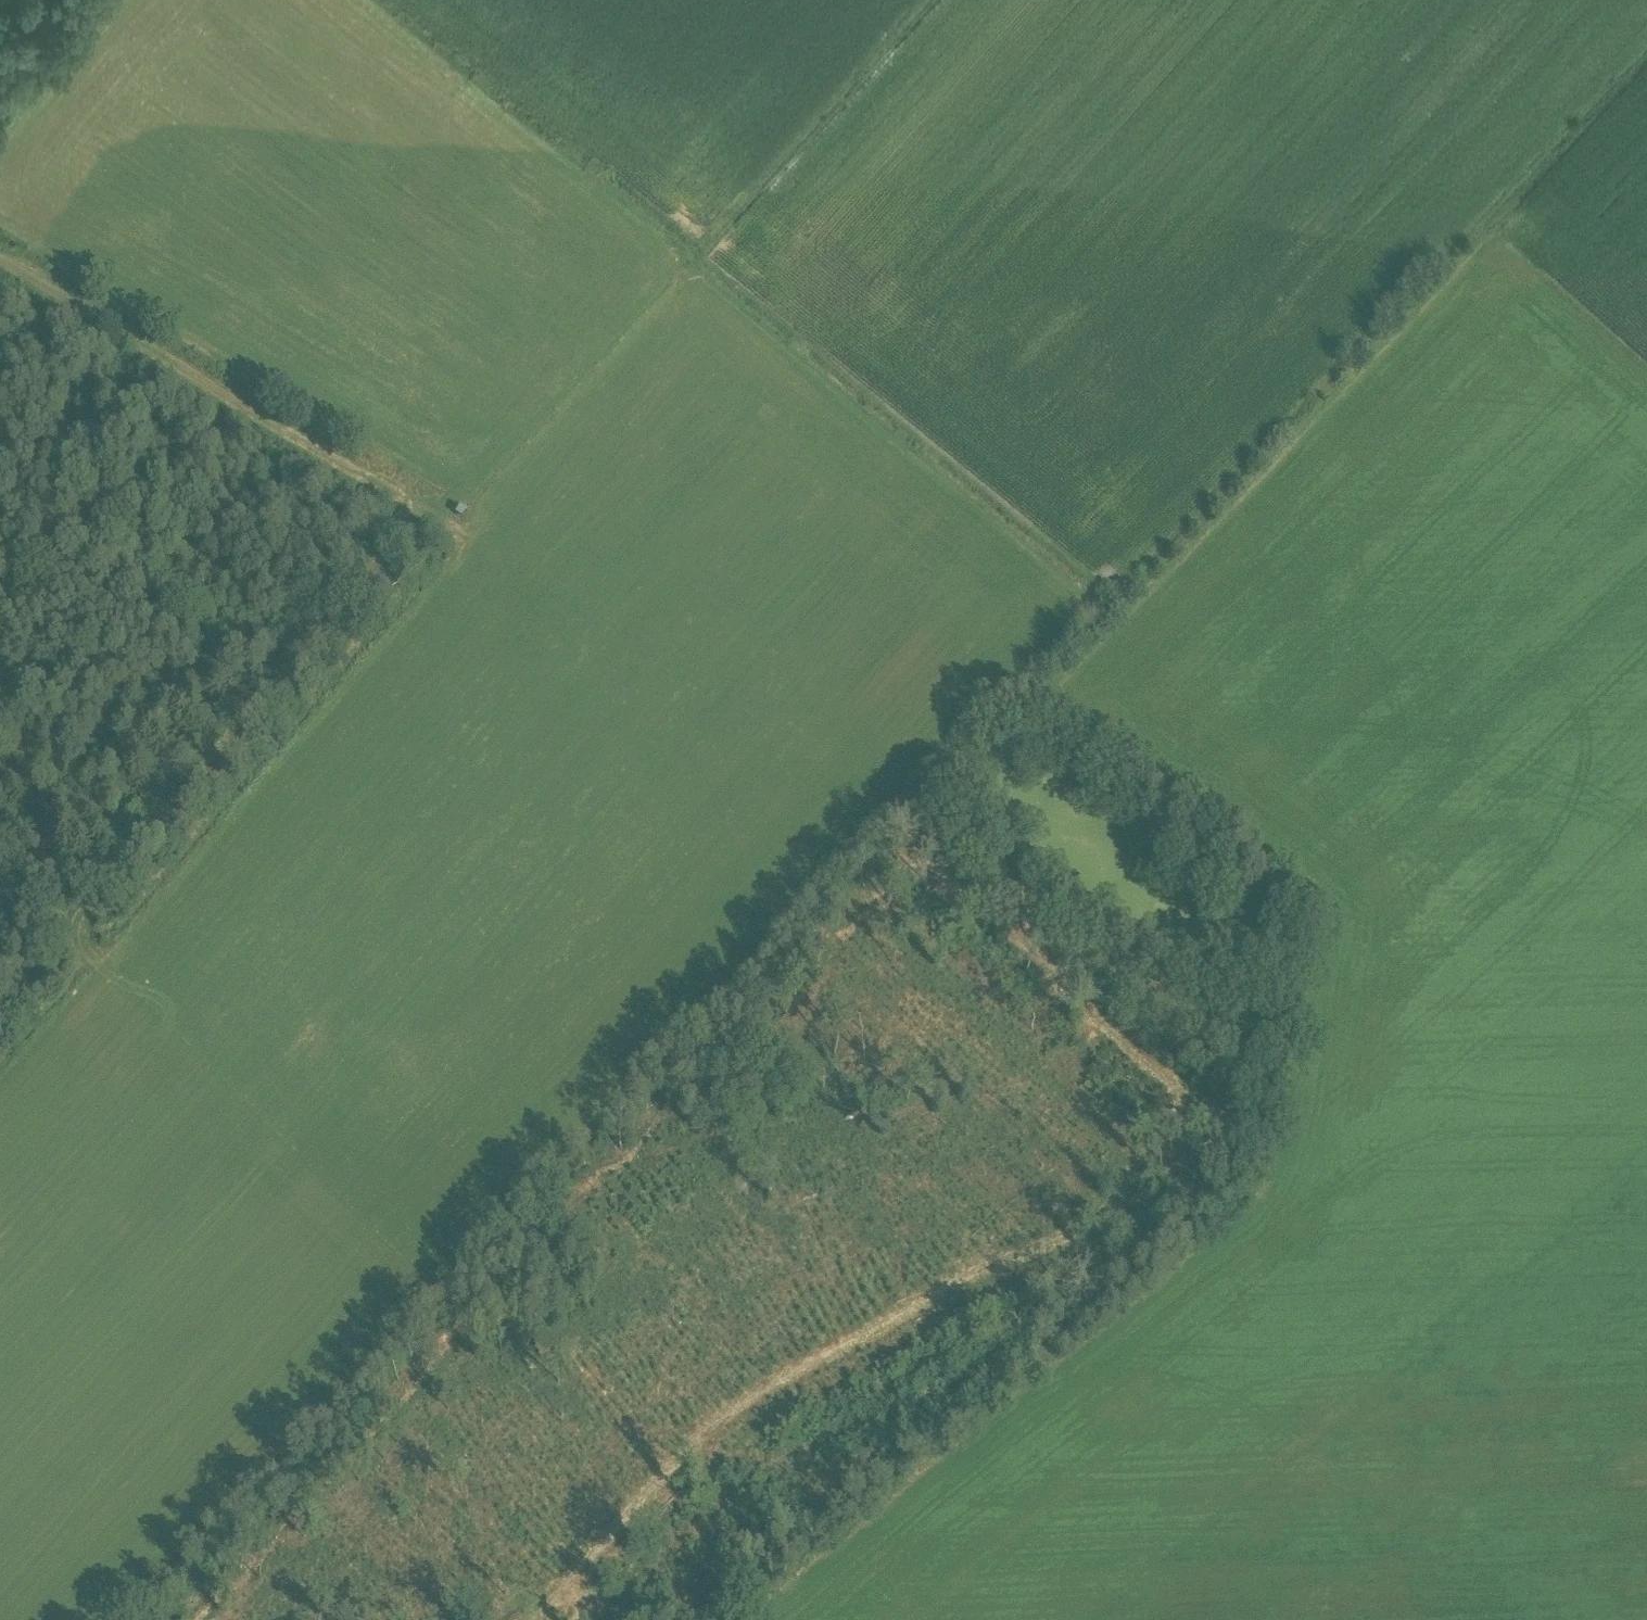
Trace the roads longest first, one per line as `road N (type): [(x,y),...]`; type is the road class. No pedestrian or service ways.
road 1 (track): [(109,976),(75,927),(421,509)]
road 2 (track): [(0,259),(471,540)]

